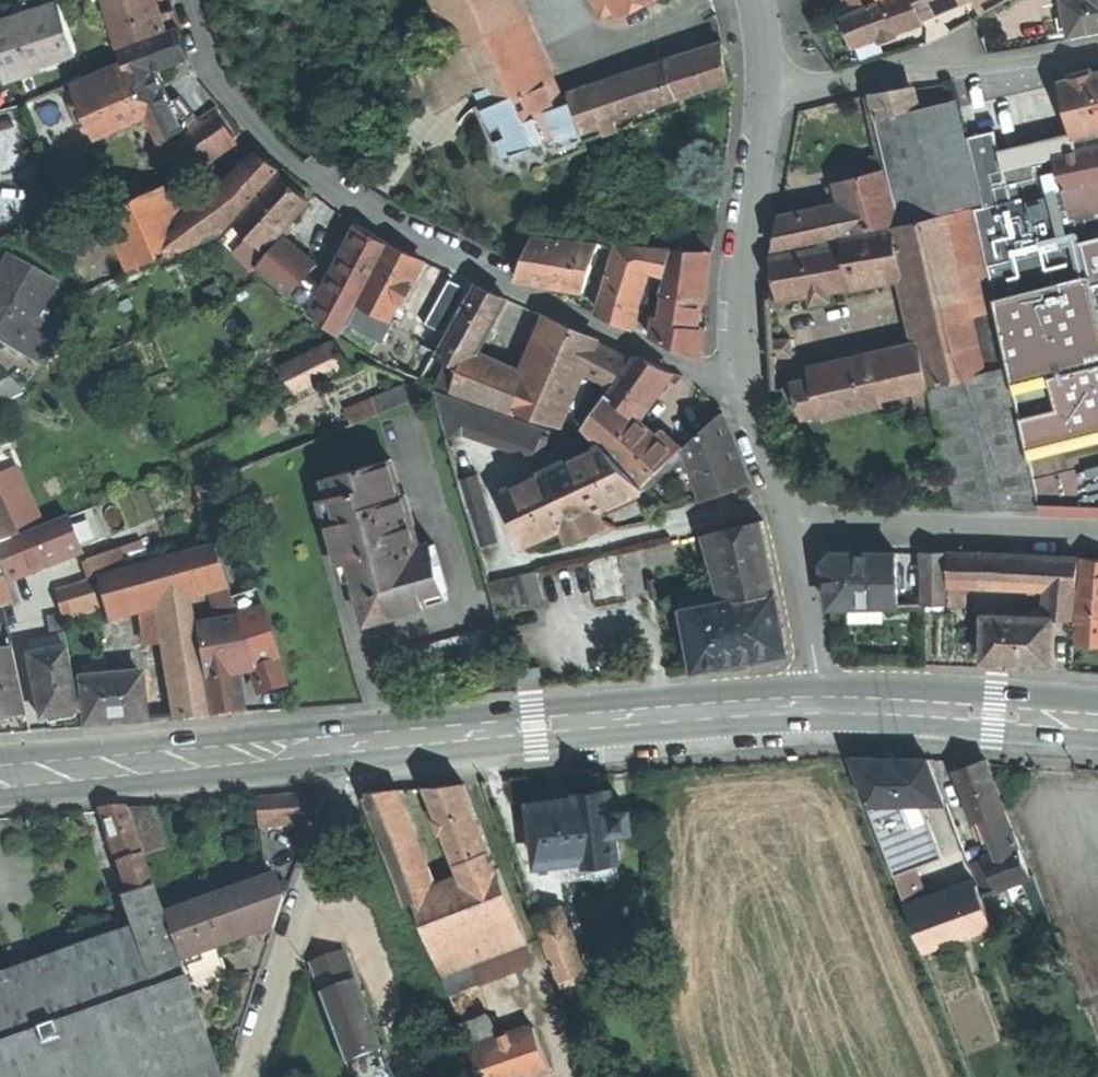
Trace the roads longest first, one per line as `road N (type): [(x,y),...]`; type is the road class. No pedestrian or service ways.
road 1 (residential): [(191,0),(229,97),(293,167),(513,289),(747,389)]
road 2 (primary): [(347,743),(819,705)]
road 3 (residential): [(250,1076),(347,793),(347,743)]
road 4 (primary): [(0,774),(347,743)]
road 5 (residential): [(767,101),(1097,44)]
road 6 (residential): [(782,517),(1097,533)]
road 7 (residential): [(767,101),(747,389)]
road 8 (primary): [(819,705),(1097,721)]
road 9 (residential): [(782,517),(819,705)]
road 10 (residential): [(747,389),(782,517)]

